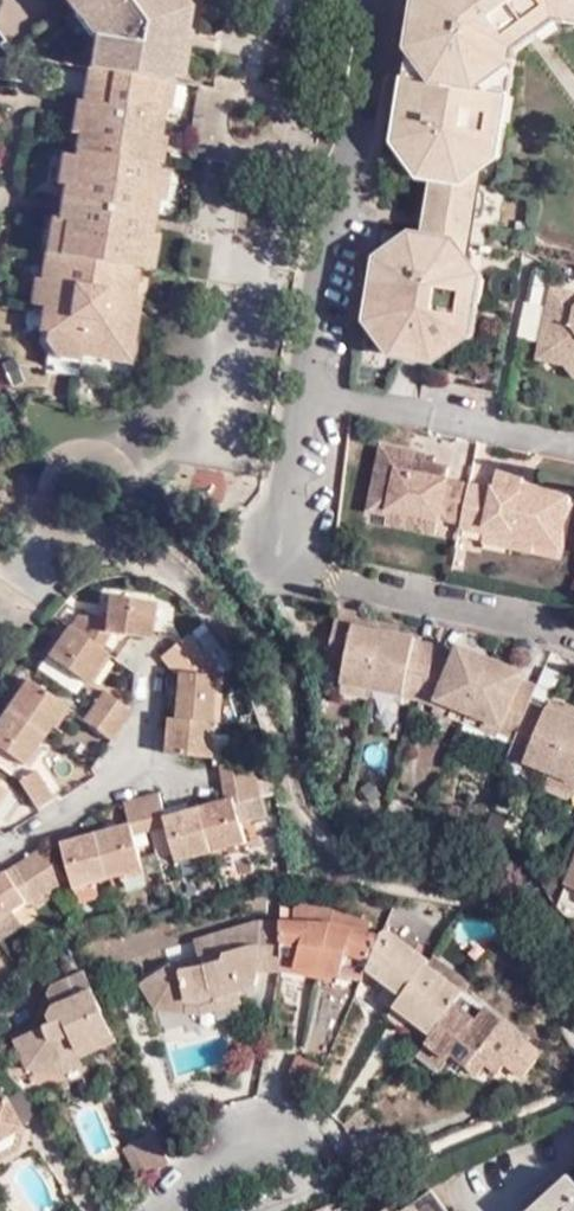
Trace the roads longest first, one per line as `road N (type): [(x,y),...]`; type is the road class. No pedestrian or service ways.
road 1 (residential): [(380,0),(304,568),(335,576)]
road 2 (residential): [(280,1135),(155,1210)]

